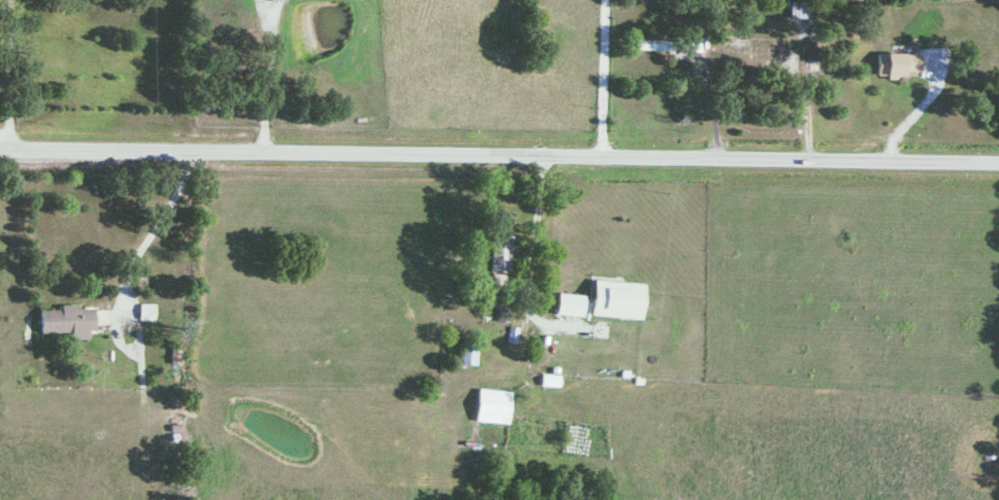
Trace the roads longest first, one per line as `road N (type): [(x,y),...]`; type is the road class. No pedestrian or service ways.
road 1 (secondary): [(998,166),(0,150)]
road 2 (residential): [(598,159),(601,0)]

